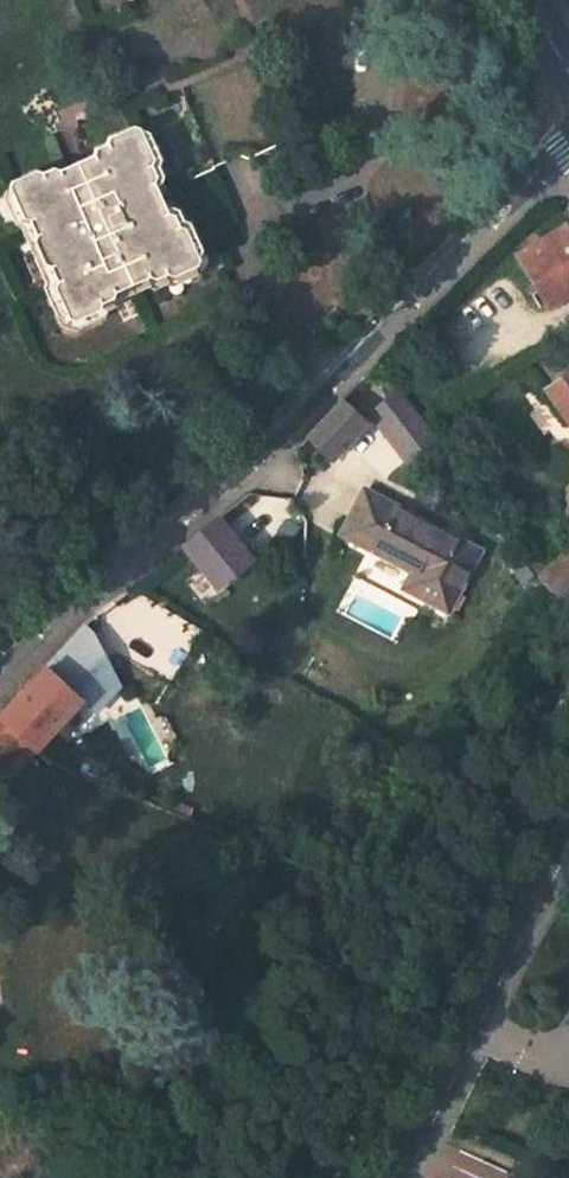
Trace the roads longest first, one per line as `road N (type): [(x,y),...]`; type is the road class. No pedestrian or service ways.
road 1 (unclassified): [(568,150),(222,481),(53,604),(0,665)]
road 2 (secondary): [(568,821),(396,1177)]

